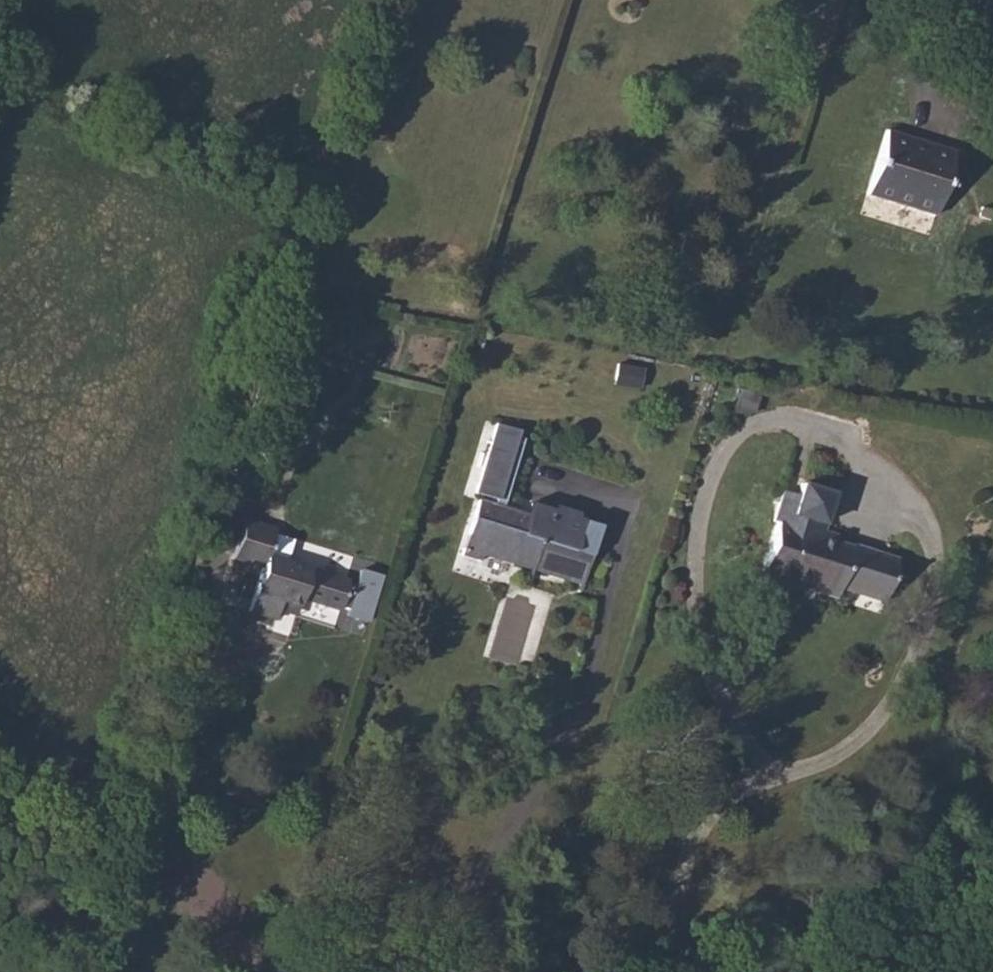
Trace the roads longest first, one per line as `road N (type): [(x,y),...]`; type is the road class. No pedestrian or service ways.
road 1 (residential): [(776,971),(992,900)]

